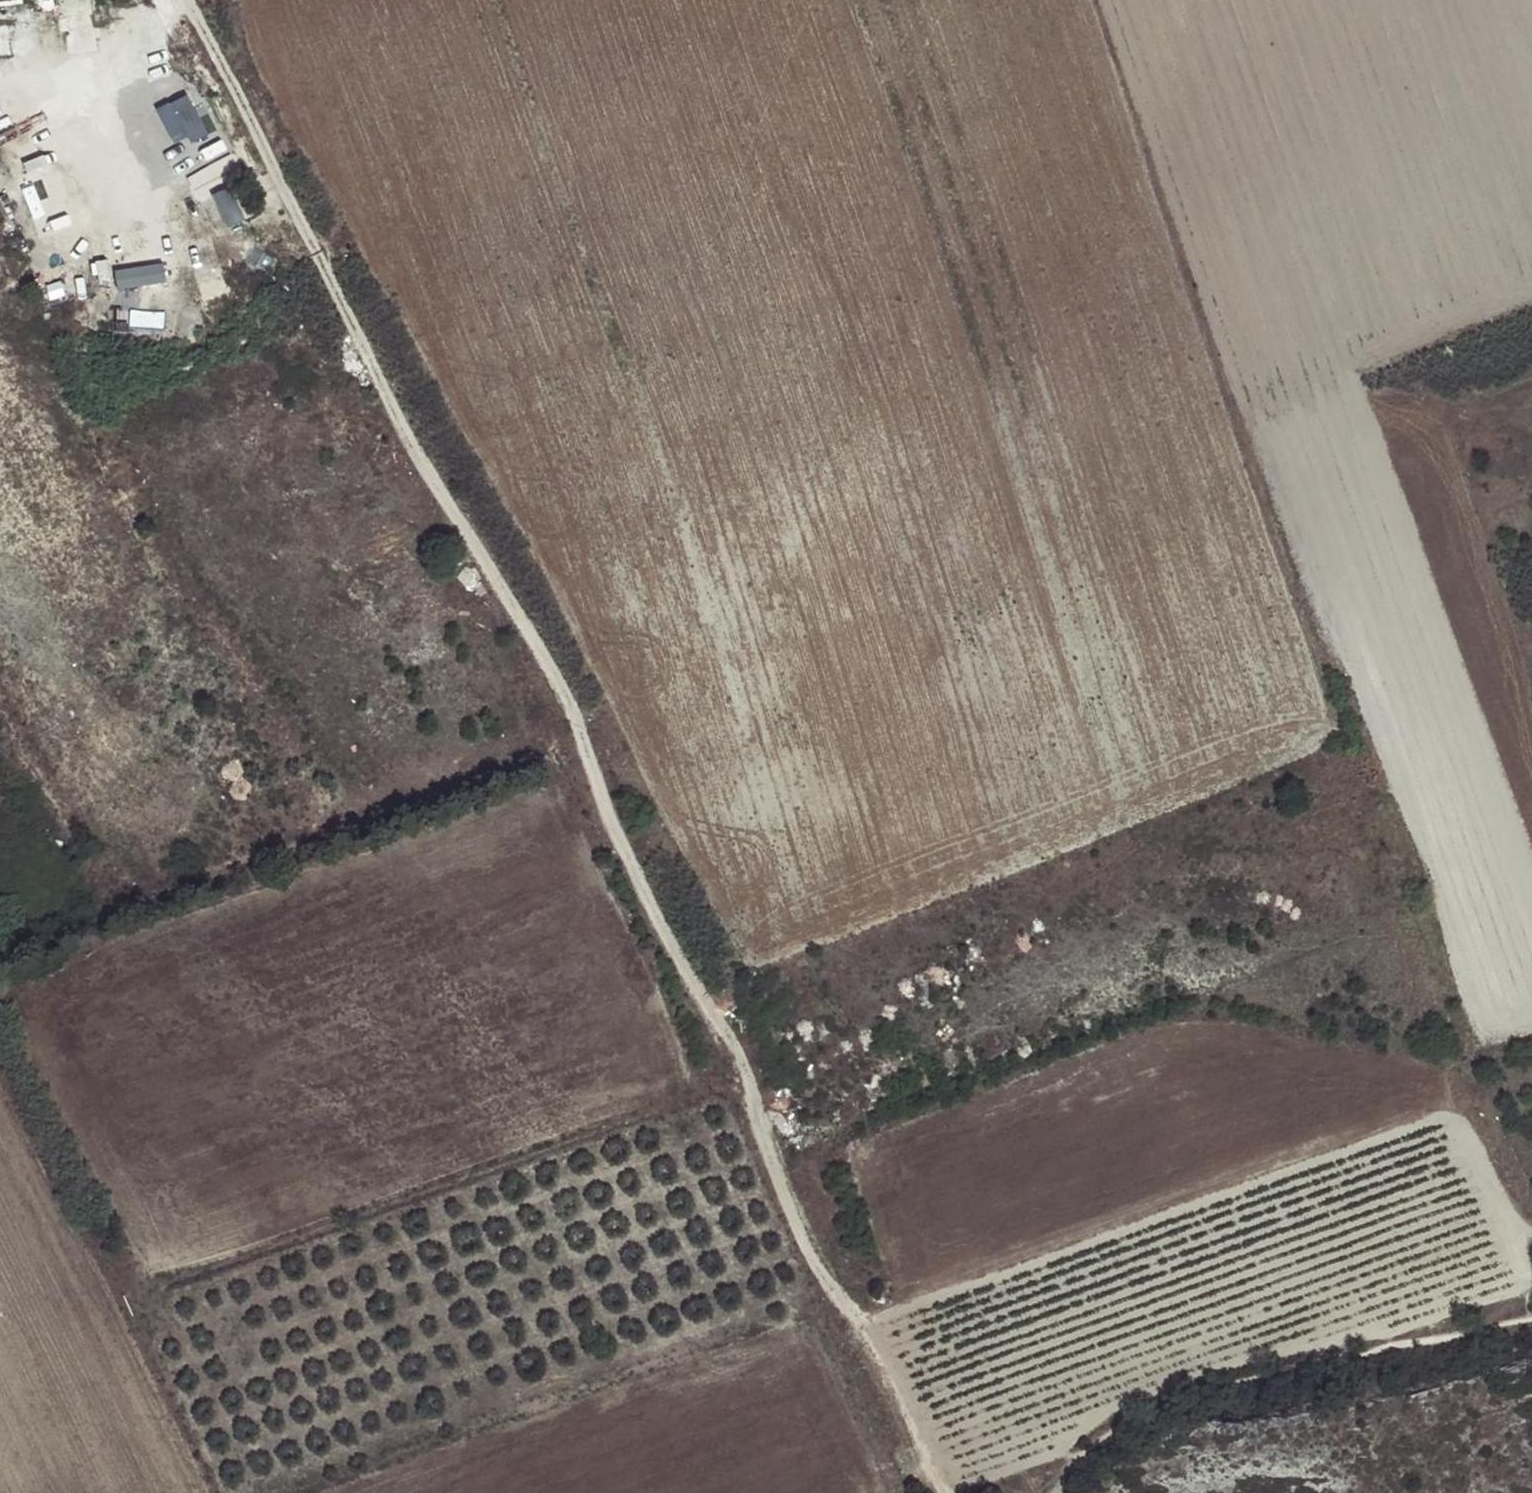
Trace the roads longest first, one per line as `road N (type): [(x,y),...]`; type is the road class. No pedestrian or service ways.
road 1 (unclassified): [(952,1492),(807,1227),(574,723),(313,248),(191,0)]
road 2 (track): [(1531,1318),(1293,1364),(1089,1442),(1024,1479),(963,1492)]

